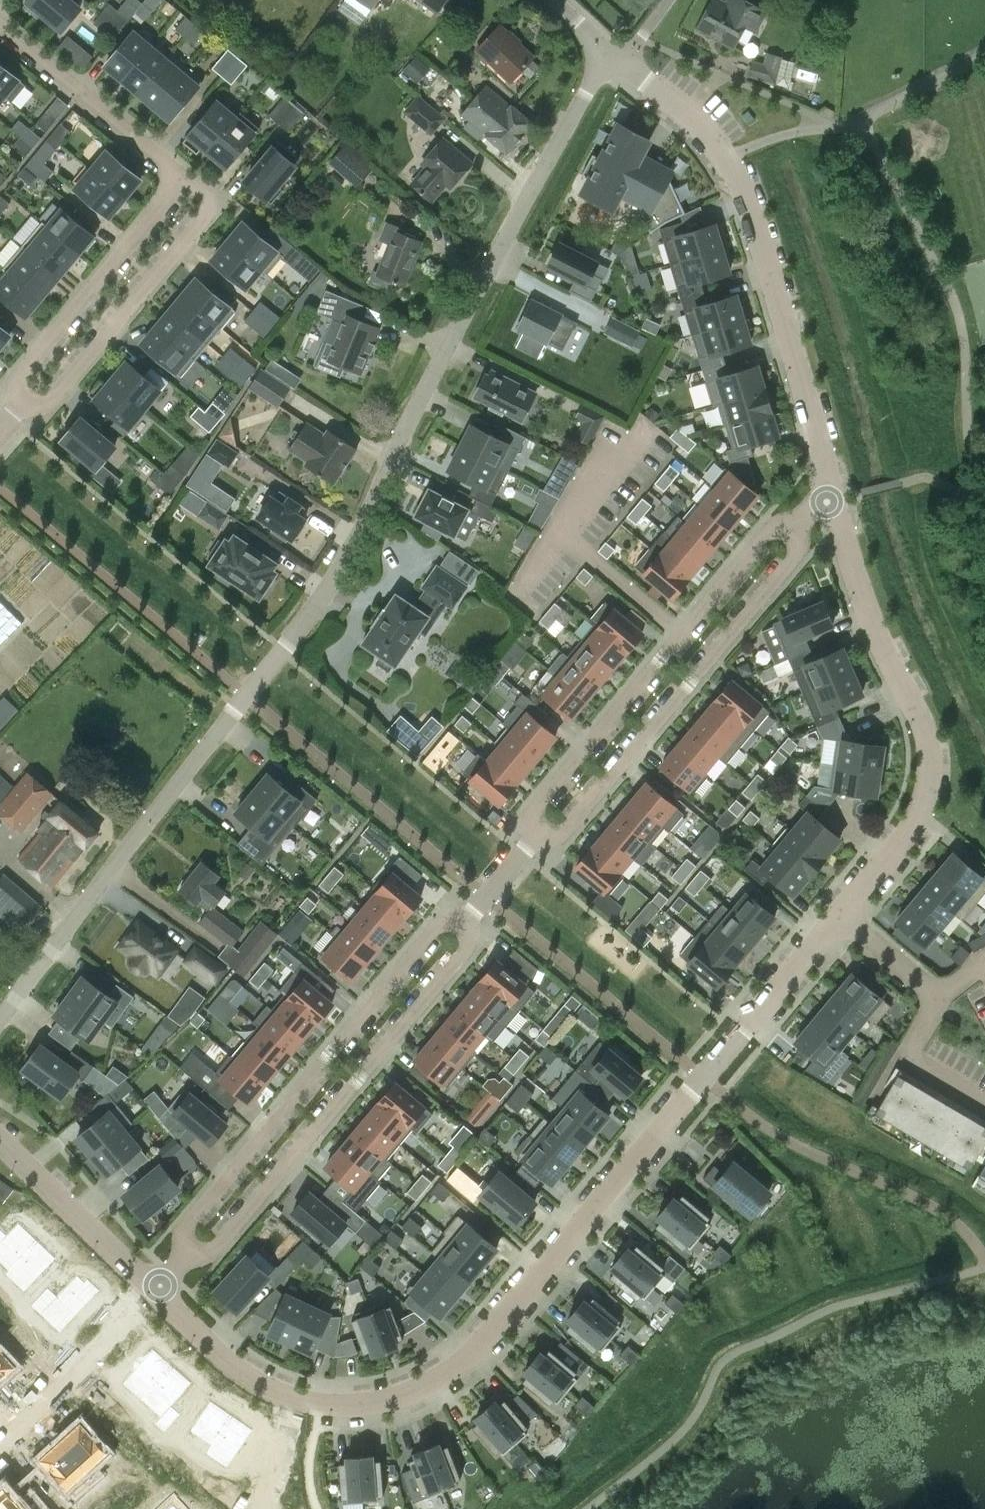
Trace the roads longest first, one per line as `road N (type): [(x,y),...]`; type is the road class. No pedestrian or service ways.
road 1 (residential): [(0,1020),(336,580),(511,218),(614,44)]
road 2 (residential): [(836,917),(477,1354),(420,1390),(365,1404),(299,1397)]
road 3 (residential): [(614,44),(715,145),(740,193),(829,493)]
road 4 (residential): [(829,493),(883,642),(927,728),(929,771),(917,816),(836,917)]
road 5 (residential): [(183,1255),(212,1250),(467,948),(470,915)]
road 6 (residential): [(183,1255),(185,1229),(442,924),(470,915)]
road 7 (residential): [(802,518),(799,549),(573,825),(532,840)]
road 8 (residential): [(532,840),(540,801),(774,531),(802,518)]
road 9 (residential): [(24,408),(54,405),(218,205),(186,177)]
road 10 (residential): [(186,177),(20,380),(24,408)]
road 11 (residential): [(186,177),(0,26)]
road 12 (residential): [(154,1289),(0,1444)]
road 13 (residential): [(154,1289),(0,1141)]
road 14 (residential): [(299,1397),(242,1373),(154,1289)]
road 15 (residential): [(836,917),(935,993)]
road 16 (residential): [(257,1508),(299,1397)]

